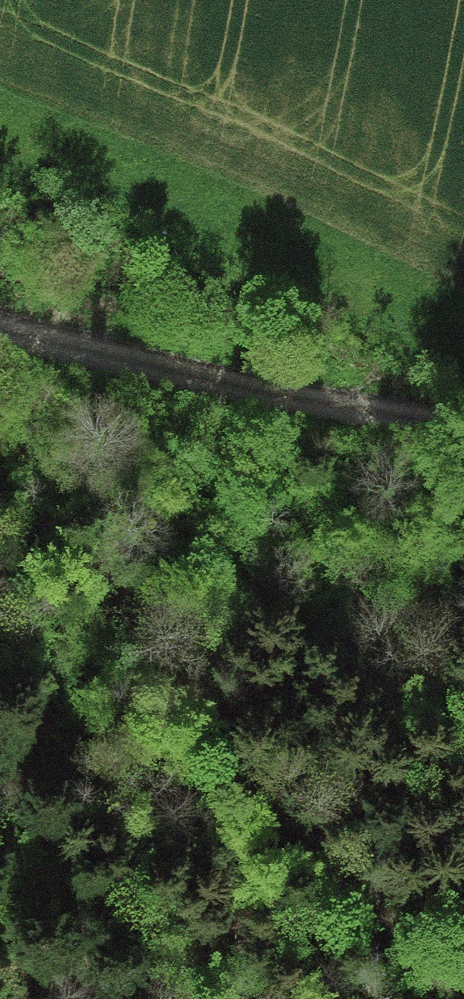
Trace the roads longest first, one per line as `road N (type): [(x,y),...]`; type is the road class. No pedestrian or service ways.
road 1 (track): [(0,492),(169,673),(424,998)]
road 2 (track): [(0,444),(271,597),(463,740)]
road 3 (track): [(463,421),(0,327)]

